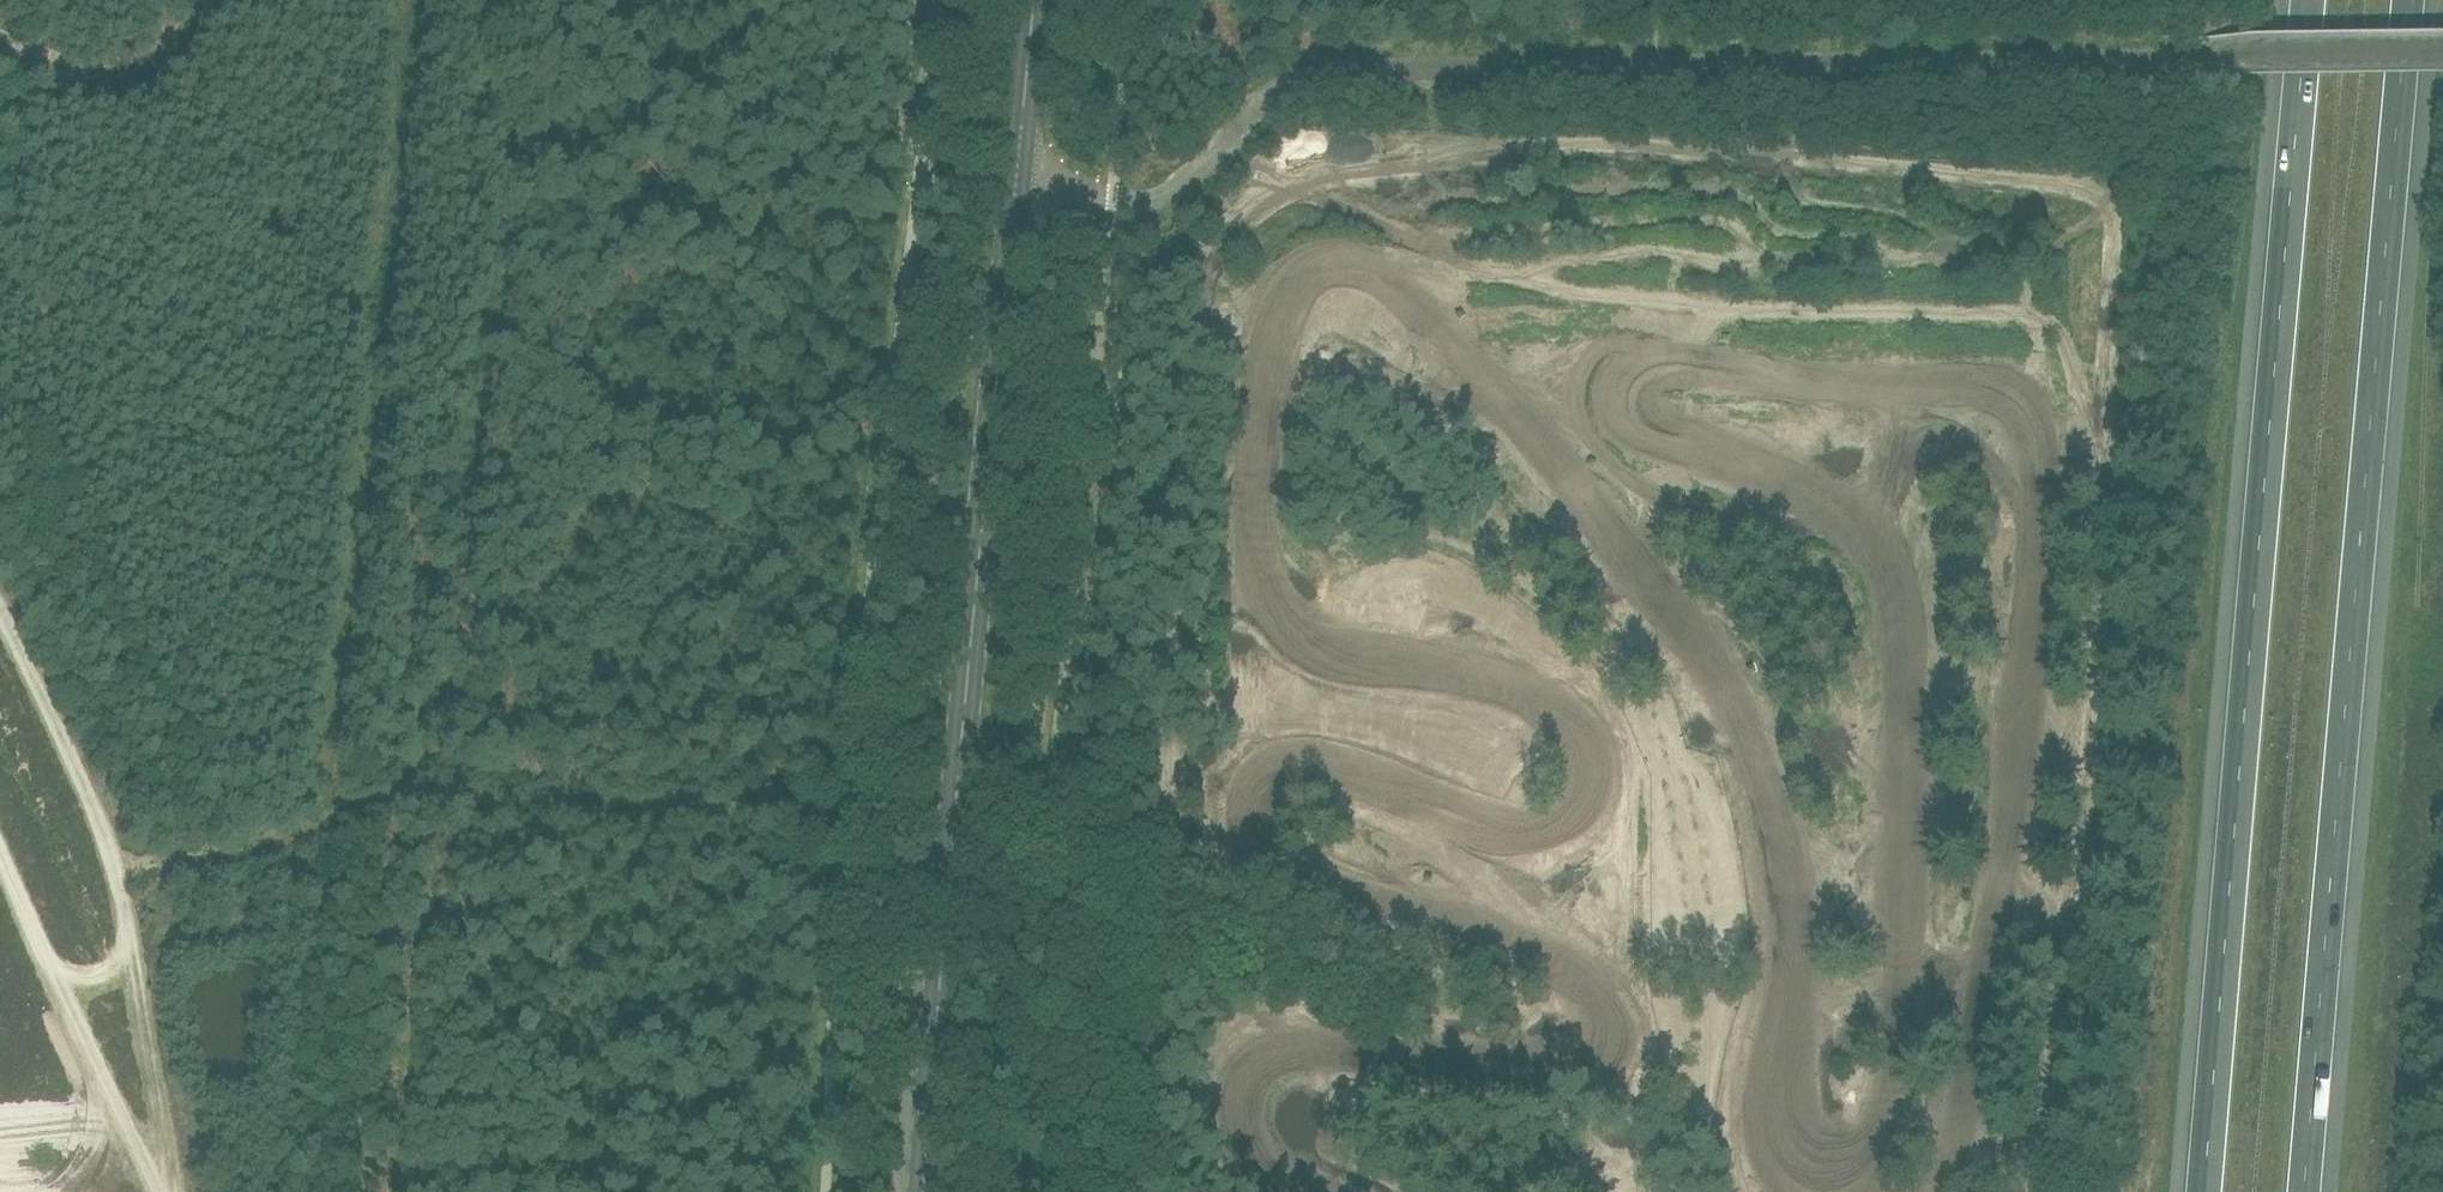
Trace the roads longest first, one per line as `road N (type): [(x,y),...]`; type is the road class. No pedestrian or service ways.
road 1 (track): [(2030,1191),(2074,870),(2110,251),(2104,206),(2090,191),(2044,177),(1567,144),(1507,149),(1283,196),(1242,224),(1209,284),(1182,494),(1137,1191)]
road 2 (unclassified): [(1016,187),(1112,197),(1173,187),(1261,106),(1307,80),(1353,70),(2442,53)]
road 3 (motorway): [(2300,1191),(2404,0)]
road 4 (motorway): [(2307,0),(2205,1191)]
road 5 (secondary): [(925,1191),(1016,187)]
road 6 (track): [(2102,414),(1998,363),(1730,369),(1611,385),(1589,382),(1511,341),(1467,333),(1238,306),(1204,312)]
road 7 (secondary): [(1016,187),(1036,0)]

